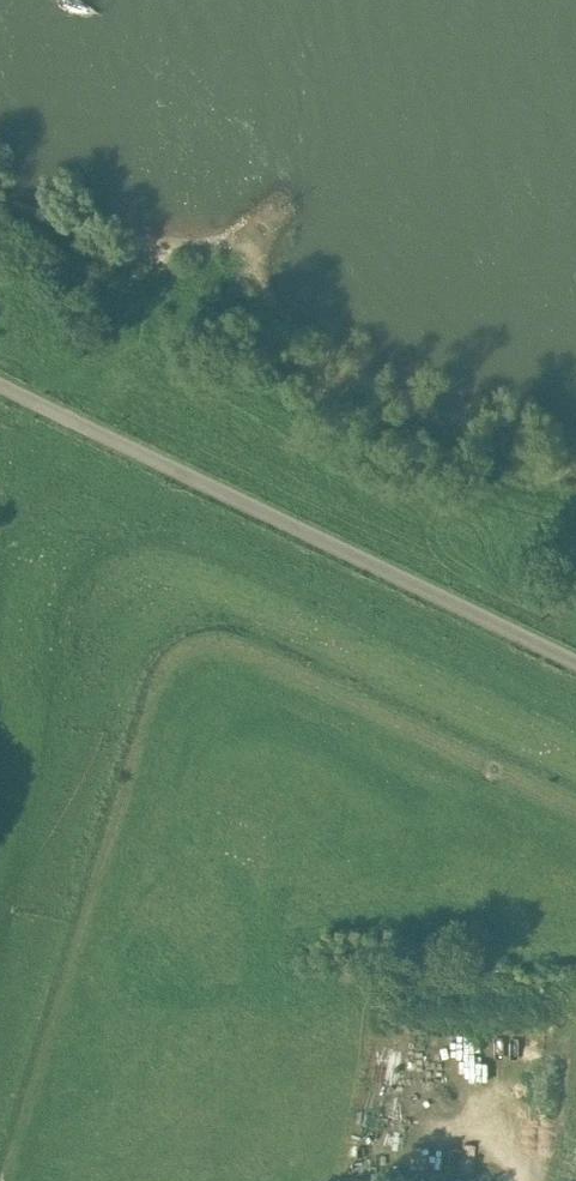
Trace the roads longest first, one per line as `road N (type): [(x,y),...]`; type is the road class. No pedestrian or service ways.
road 1 (unclassified): [(0,384),(575,659)]

